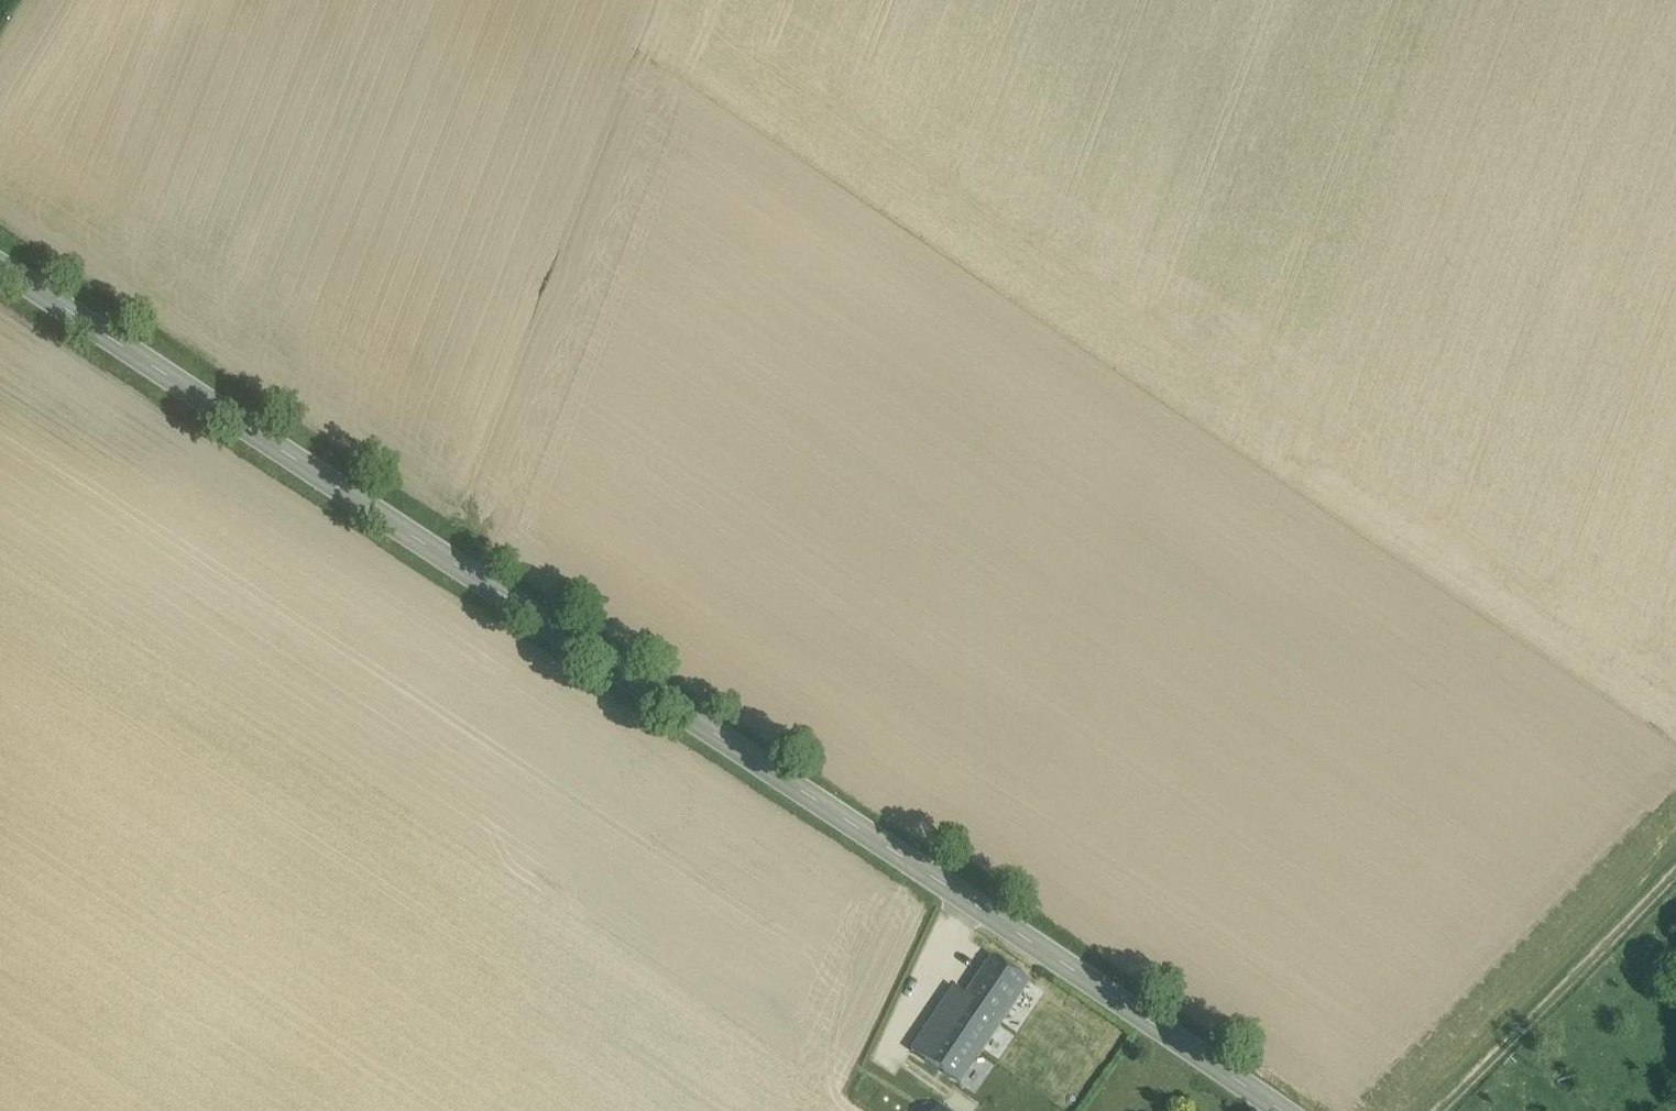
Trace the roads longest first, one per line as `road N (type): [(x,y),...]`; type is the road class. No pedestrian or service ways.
road 1 (secondary): [(0,268),(872,833),(1280,1110)]

